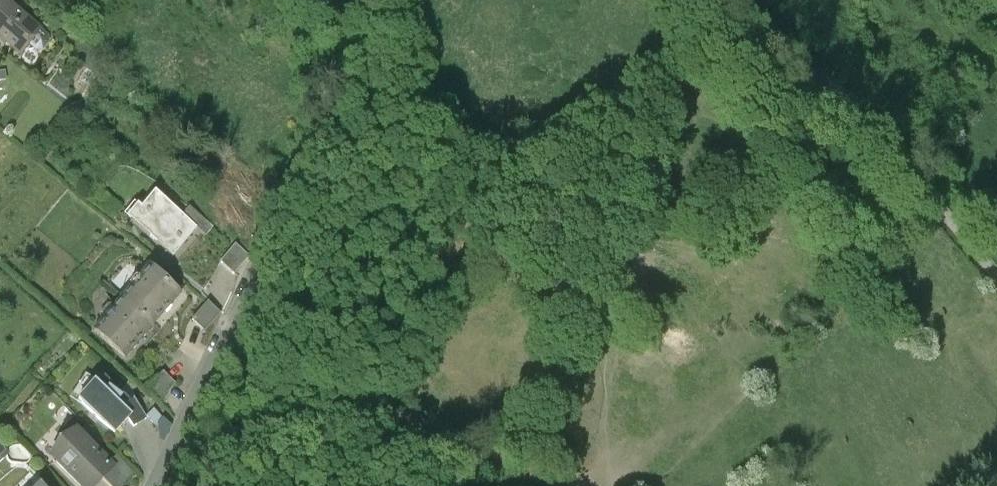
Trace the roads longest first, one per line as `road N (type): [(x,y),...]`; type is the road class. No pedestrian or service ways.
road 1 (track): [(996,273),(929,194),(731,0)]
road 2 (track): [(381,0),(248,264)]
road 3 (residential): [(248,264),(162,485)]

